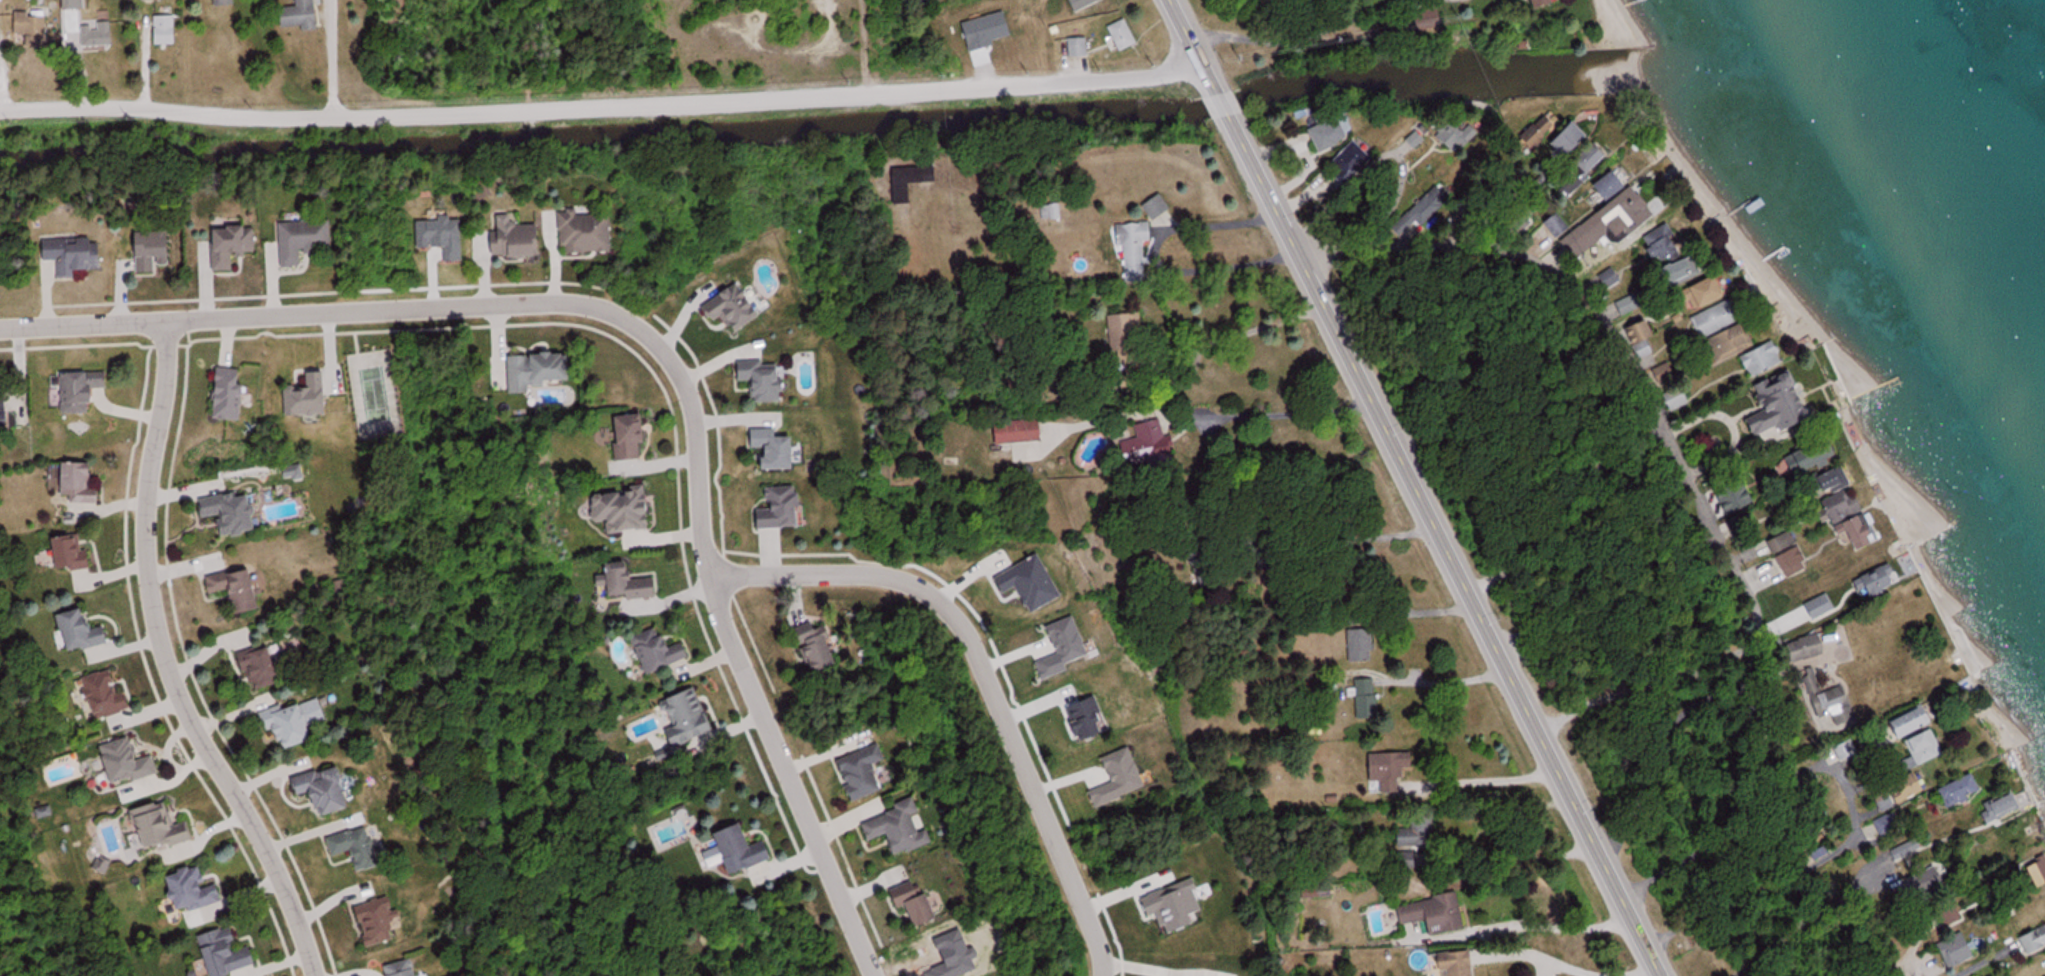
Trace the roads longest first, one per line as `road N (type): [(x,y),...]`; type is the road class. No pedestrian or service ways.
road 1 (residential): [(0,113),(90,107),(334,119),(743,102),(1154,79),(1199,61)]
road 2 (residential): [(145,324),(581,305),(639,330),(682,382),(697,436),(710,581),(873,975)]
road 3 (primary): [(1168,0),(1660,975)]
road 4 (residential): [(316,975),(289,897),(166,663),(147,516),(168,323),(145,324)]
road 5 (residential): [(710,581),(871,575),(905,581),(937,600),(965,633),(1102,951),(1104,975)]
road 6 (residential): [(145,324),(0,326)]

